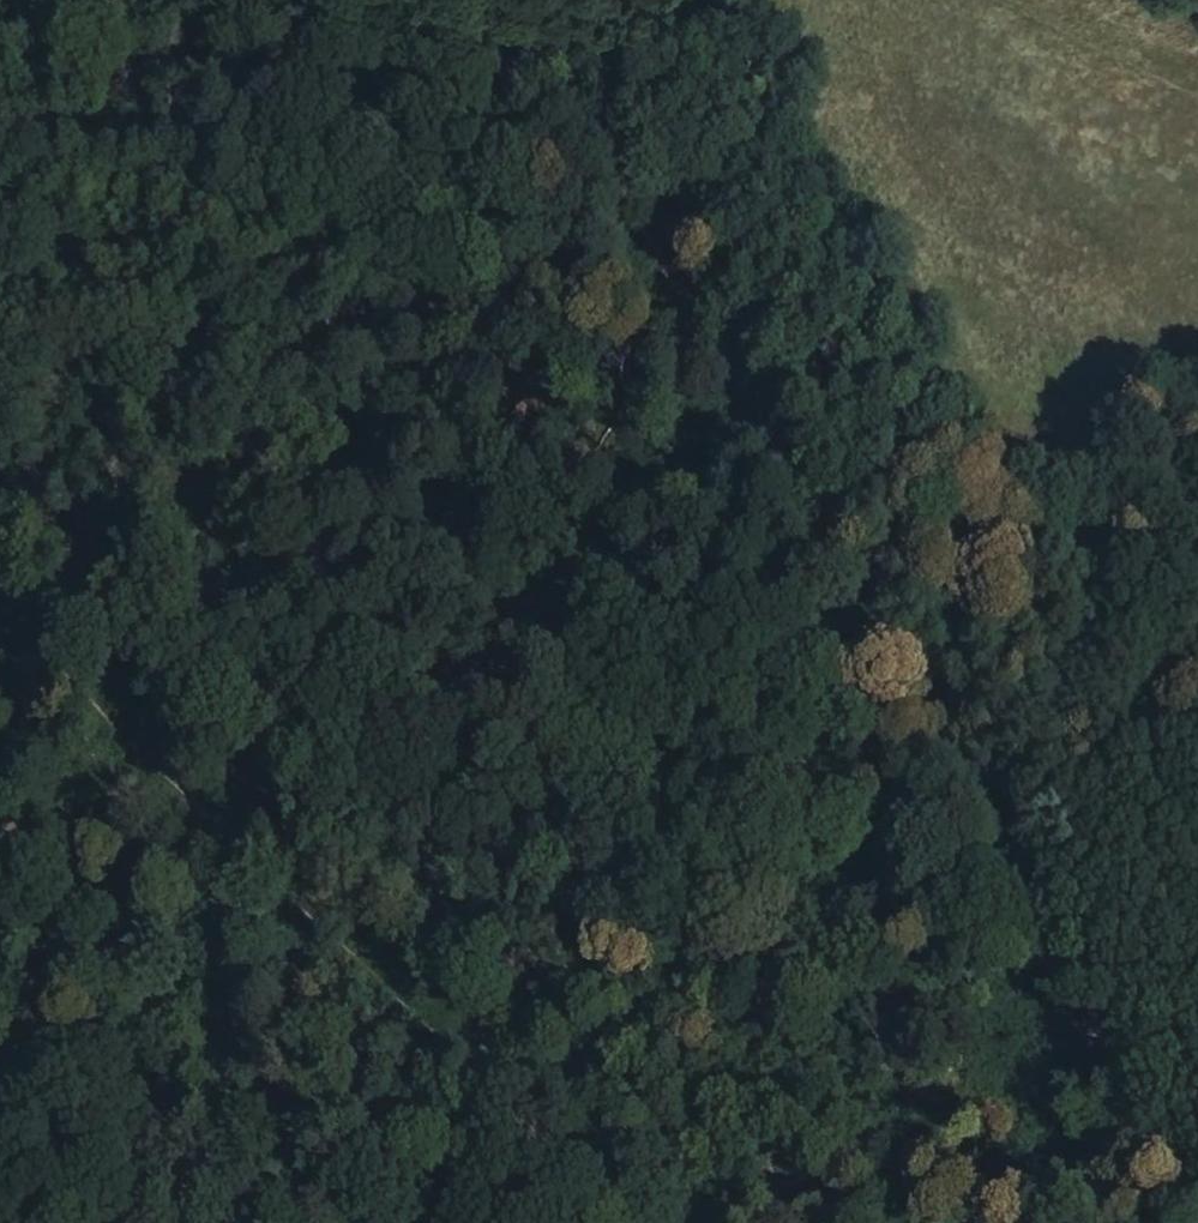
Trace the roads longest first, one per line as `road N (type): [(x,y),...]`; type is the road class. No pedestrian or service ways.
road 1 (track): [(861,602),(523,0)]
road 2 (track): [(1197,1199),(861,602)]

